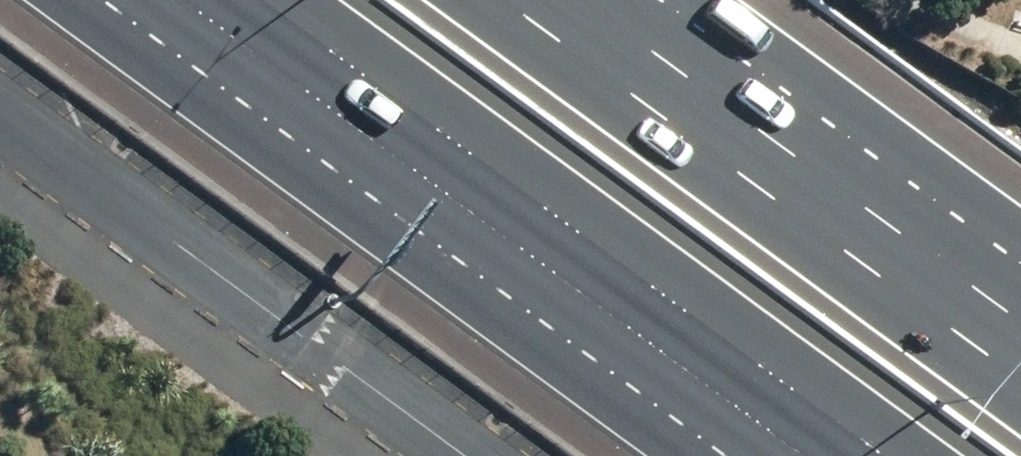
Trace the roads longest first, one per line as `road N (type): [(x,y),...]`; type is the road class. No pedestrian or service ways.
road 1 (motorway): [(884,455),(263,0)]
road 2 (motorway): [(508,0),(1020,377)]
road 3 (unclassified): [(456,455),(0,122)]

